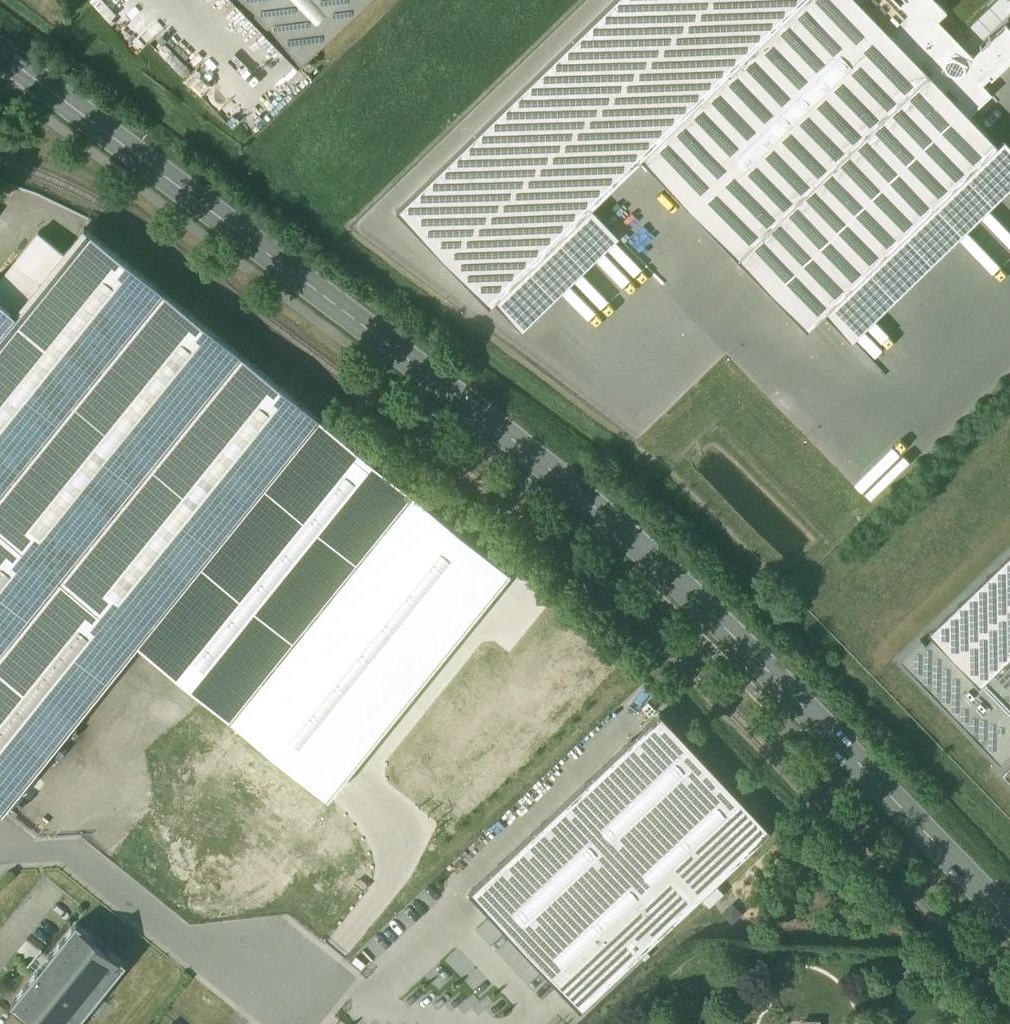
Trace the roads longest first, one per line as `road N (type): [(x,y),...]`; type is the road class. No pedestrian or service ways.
road 1 (secondary): [(0,57),(550,471),(681,585),(1009,913)]
road 2 (residential): [(0,843),(61,848),(200,951),(286,982)]

